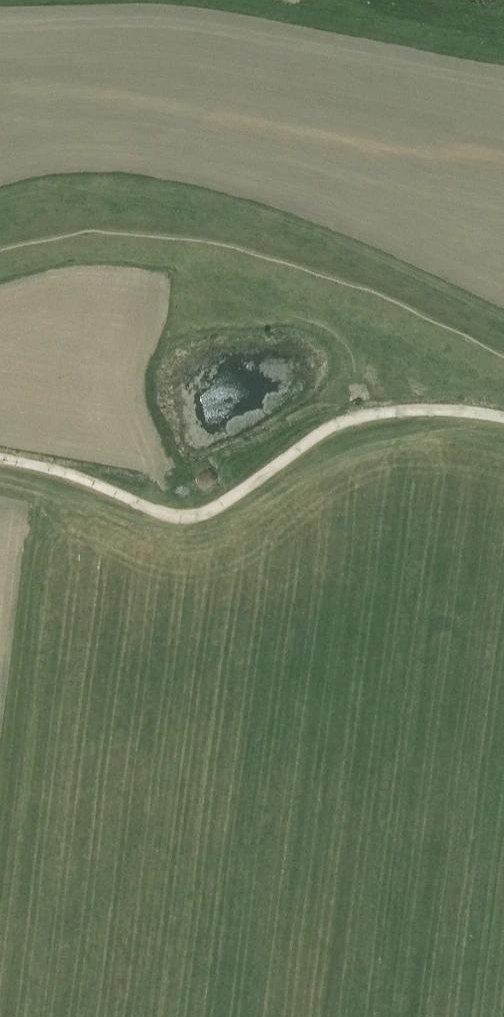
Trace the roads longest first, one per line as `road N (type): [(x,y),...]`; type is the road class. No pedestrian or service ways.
road 1 (track): [(0,249),(105,233),(208,243),(377,297),(503,363)]

